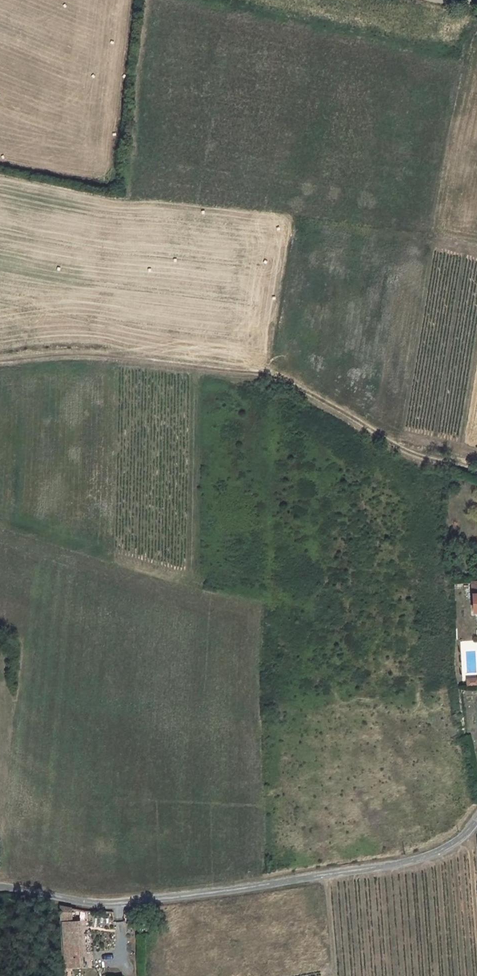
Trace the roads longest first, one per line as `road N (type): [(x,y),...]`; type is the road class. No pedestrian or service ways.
road 1 (track): [(476,473),(410,453),(268,375),(64,352),(0,359)]
road 2 (unclassified): [(0,887),(123,905),(421,859),(476,821)]

